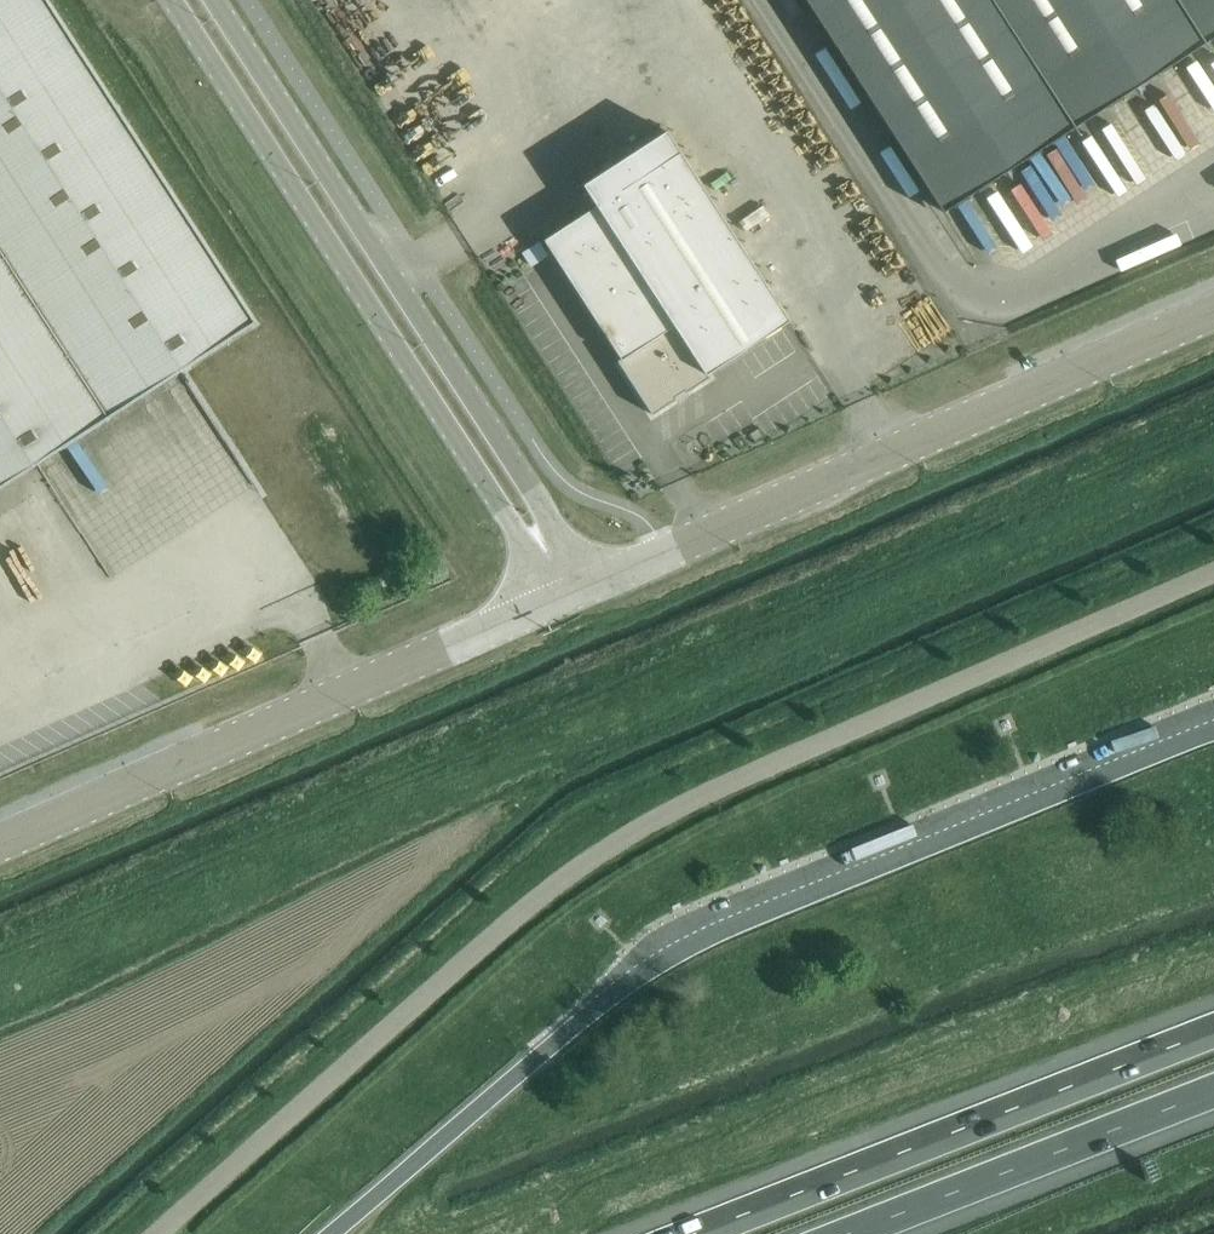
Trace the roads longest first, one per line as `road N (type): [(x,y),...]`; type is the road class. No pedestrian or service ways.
road 1 (unclassified): [(155,1233),(582,863),(684,803),(1213,562)]
road 2 (unclassified): [(573,592),(1213,312)]
road 3 (unclassified): [(175,0),(510,517),(546,548)]
road 4 (unclassified): [(546,548),(537,499),(215,0)]
road 5 (unclassified): [(0,842),(573,592)]
road 6 (motorway): [(1213,1028),(692,1233)]
road 7 (motorway): [(843,1233),(1213,1089)]

